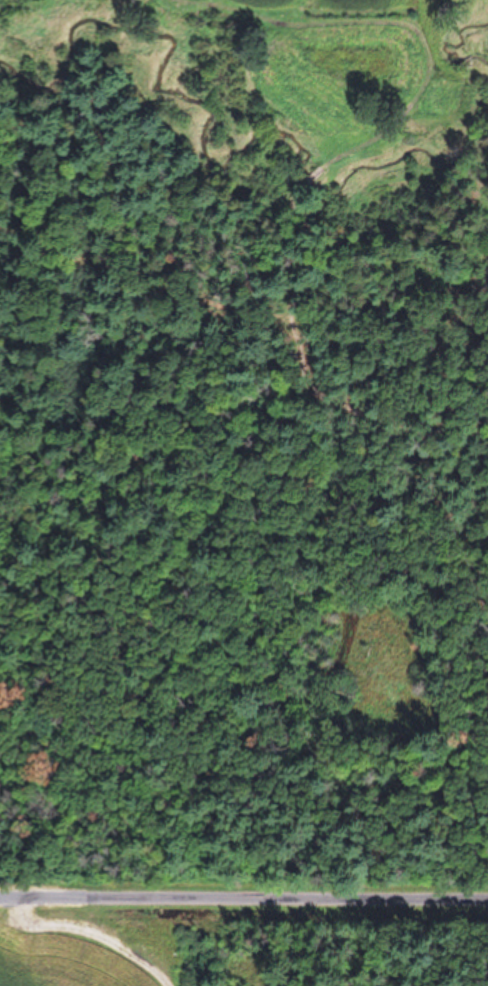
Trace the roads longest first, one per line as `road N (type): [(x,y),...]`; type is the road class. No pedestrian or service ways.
road 1 (residential): [(0,901),(487,903)]

